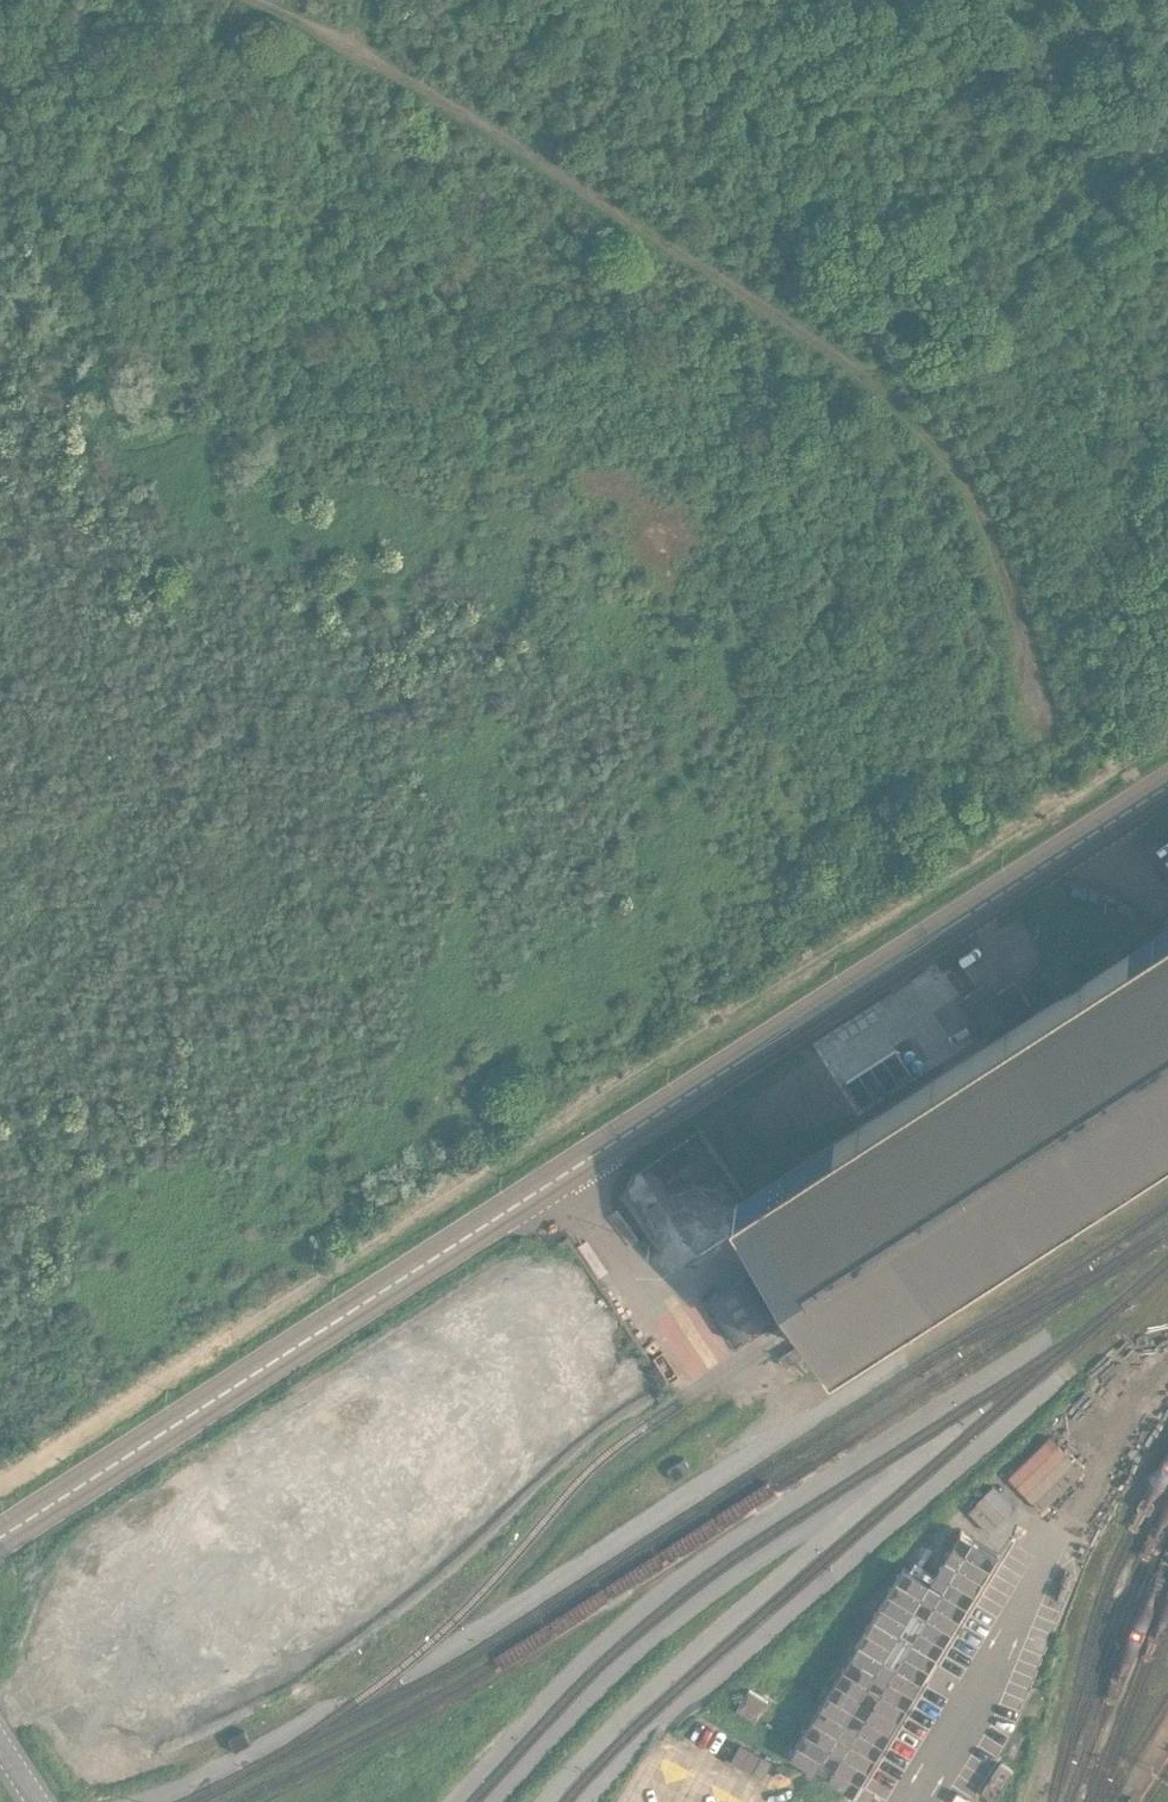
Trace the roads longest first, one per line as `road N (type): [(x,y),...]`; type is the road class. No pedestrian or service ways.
road 1 (track): [(864,378),(740,286),(450,103),(253,0)]
road 2 (track): [(1049,738),(983,499),(864,378)]

